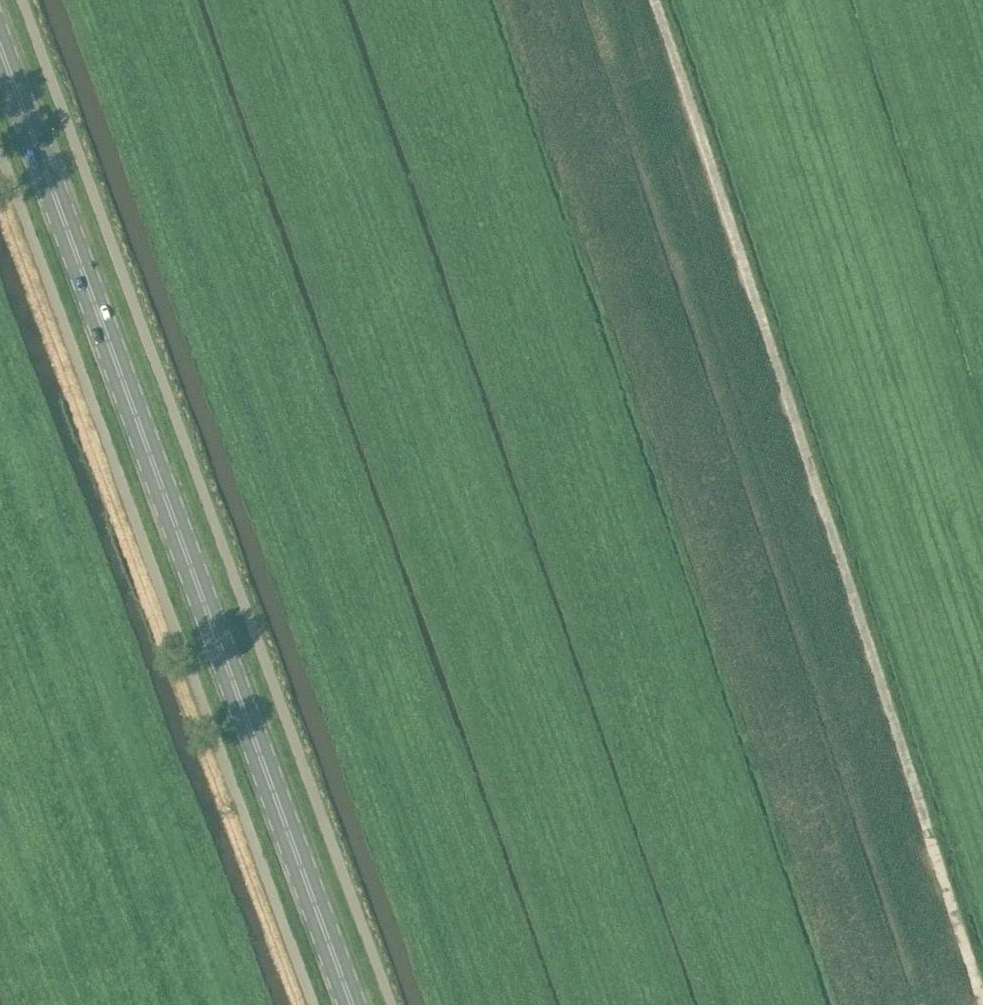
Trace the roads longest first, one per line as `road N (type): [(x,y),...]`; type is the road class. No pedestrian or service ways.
road 1 (track): [(982,1004),(653,0)]
road 2 (primary): [(0,48),(352,1004)]

